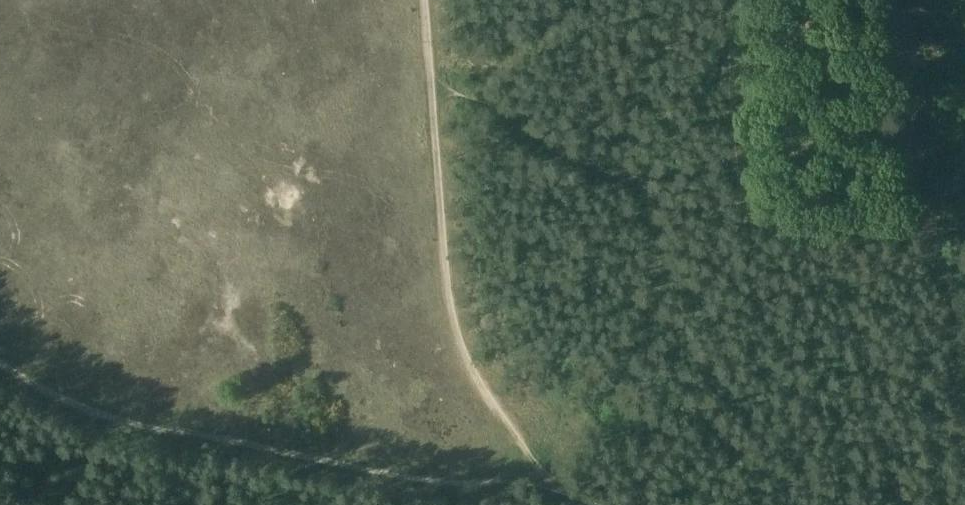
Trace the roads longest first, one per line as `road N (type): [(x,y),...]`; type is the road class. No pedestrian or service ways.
road 1 (track): [(0,367),(53,398),(179,434),(450,483),(558,485),(603,504)]
road 2 (track): [(425,0),(445,280),(462,358),(558,485)]

